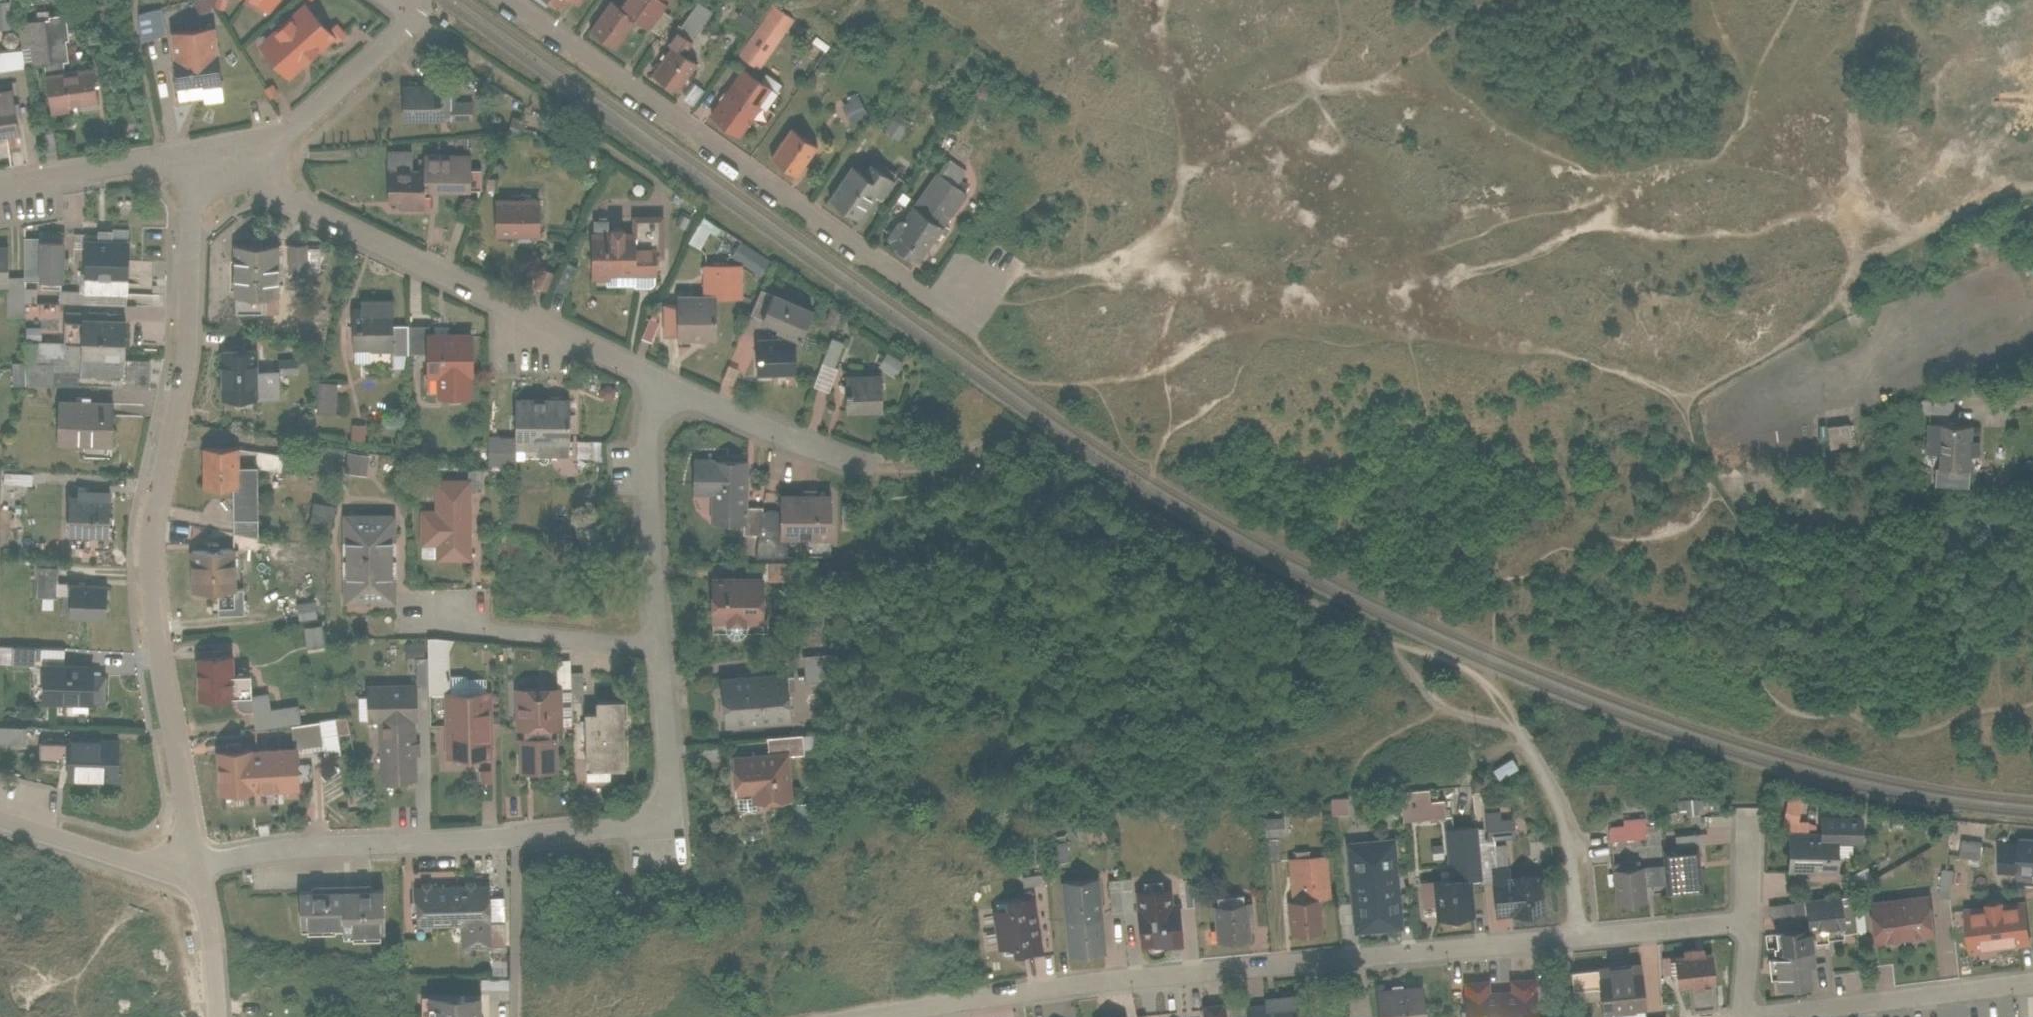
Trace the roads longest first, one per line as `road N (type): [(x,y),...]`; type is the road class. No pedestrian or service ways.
road 1 (residential): [(1746,925),(1145,977),(893,1016)]
road 2 (track): [(900,479),(981,463),(1284,634),(1393,645),(1486,681),(1521,736)]
road 3 (residential): [(194,177),(186,368),(149,539),(163,677),(201,854)]
road 4 (residential): [(201,854),(674,823),(663,646)]
road 5 (residential): [(974,308),(951,309),(513,0)]
road 6 (residential): [(246,166),(289,207),(659,382)]
road 7 (residential): [(1763,1016),(2032,986)]
road 8 (residential): [(663,646),(659,382)]
road 9 (residential): [(659,382),(900,479)]
road 10 (residential): [(246,166),(301,128),(400,36),(405,16)]
road 11 (residential): [(663,646),(445,621)]
road 12 (residential): [(0,831),(149,876),(206,882)]
road 13 (track): [(1858,168),(1886,212),(1926,231),(2008,189),(2032,190)]
road 14 (residential): [(0,189),(162,165),(194,177)]
road 15 (residential): [(206,882),(218,1016)]

